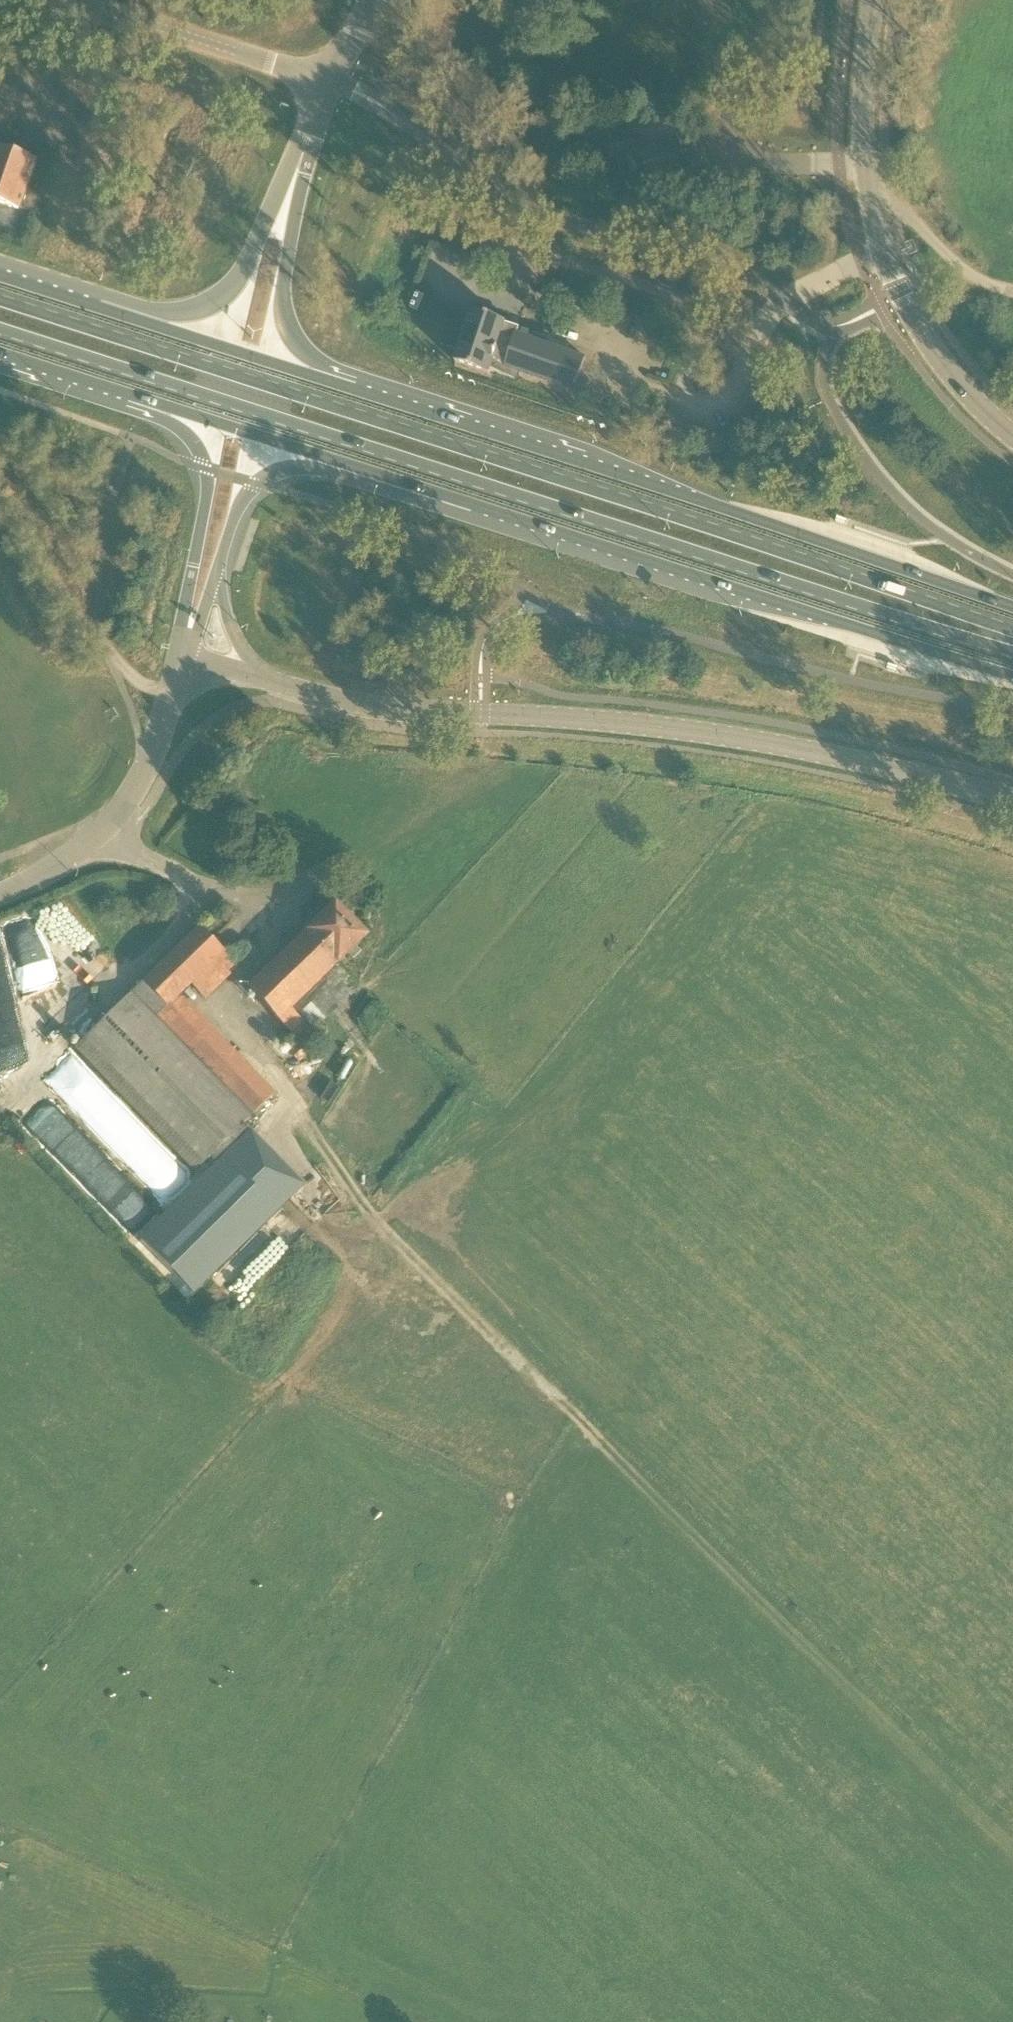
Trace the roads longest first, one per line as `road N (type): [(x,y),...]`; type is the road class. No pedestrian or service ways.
road 1 (primary): [(1012,638),(874,583),(0,298)]
road 2 (primary): [(0,329),(862,605),(1012,645)]
road 3 (unclassified): [(1012,805),(809,752),(669,729),(387,710),(274,682)]
road 4 (secondary): [(1012,608),(336,378)]
road 5 (secondary): [(355,470),(1012,676)]
road 6 (unclassified): [(872,0),(863,165),(880,247),(925,342),(1012,438)]
road 7 (secondary): [(336,378),(292,337),(281,288),(330,82)]
road 8 (secondary): [(330,82),(242,273),(198,308),(149,316)]
road 9 (unclassified): [(0,896),(58,865),(118,816),(139,785),(182,657)]
road 10 (unclassified): [(330,82),(130,19),(39,0)]
road 11 (secondary): [(126,396),(183,431),(206,469),(182,657)]
road 12 (secondary): [(126,396),(355,470)]
road 13 (secondary): [(336,378),(149,316)]
road 14 (secondary): [(218,569),(238,508),(256,484),(291,469),(355,470)]
road 15 (secondary): [(149,316),(0,270)]
road 16 (secondary): [(0,355),(126,396)]
road 17 (secondary): [(274,682),(234,641),(218,569)]

